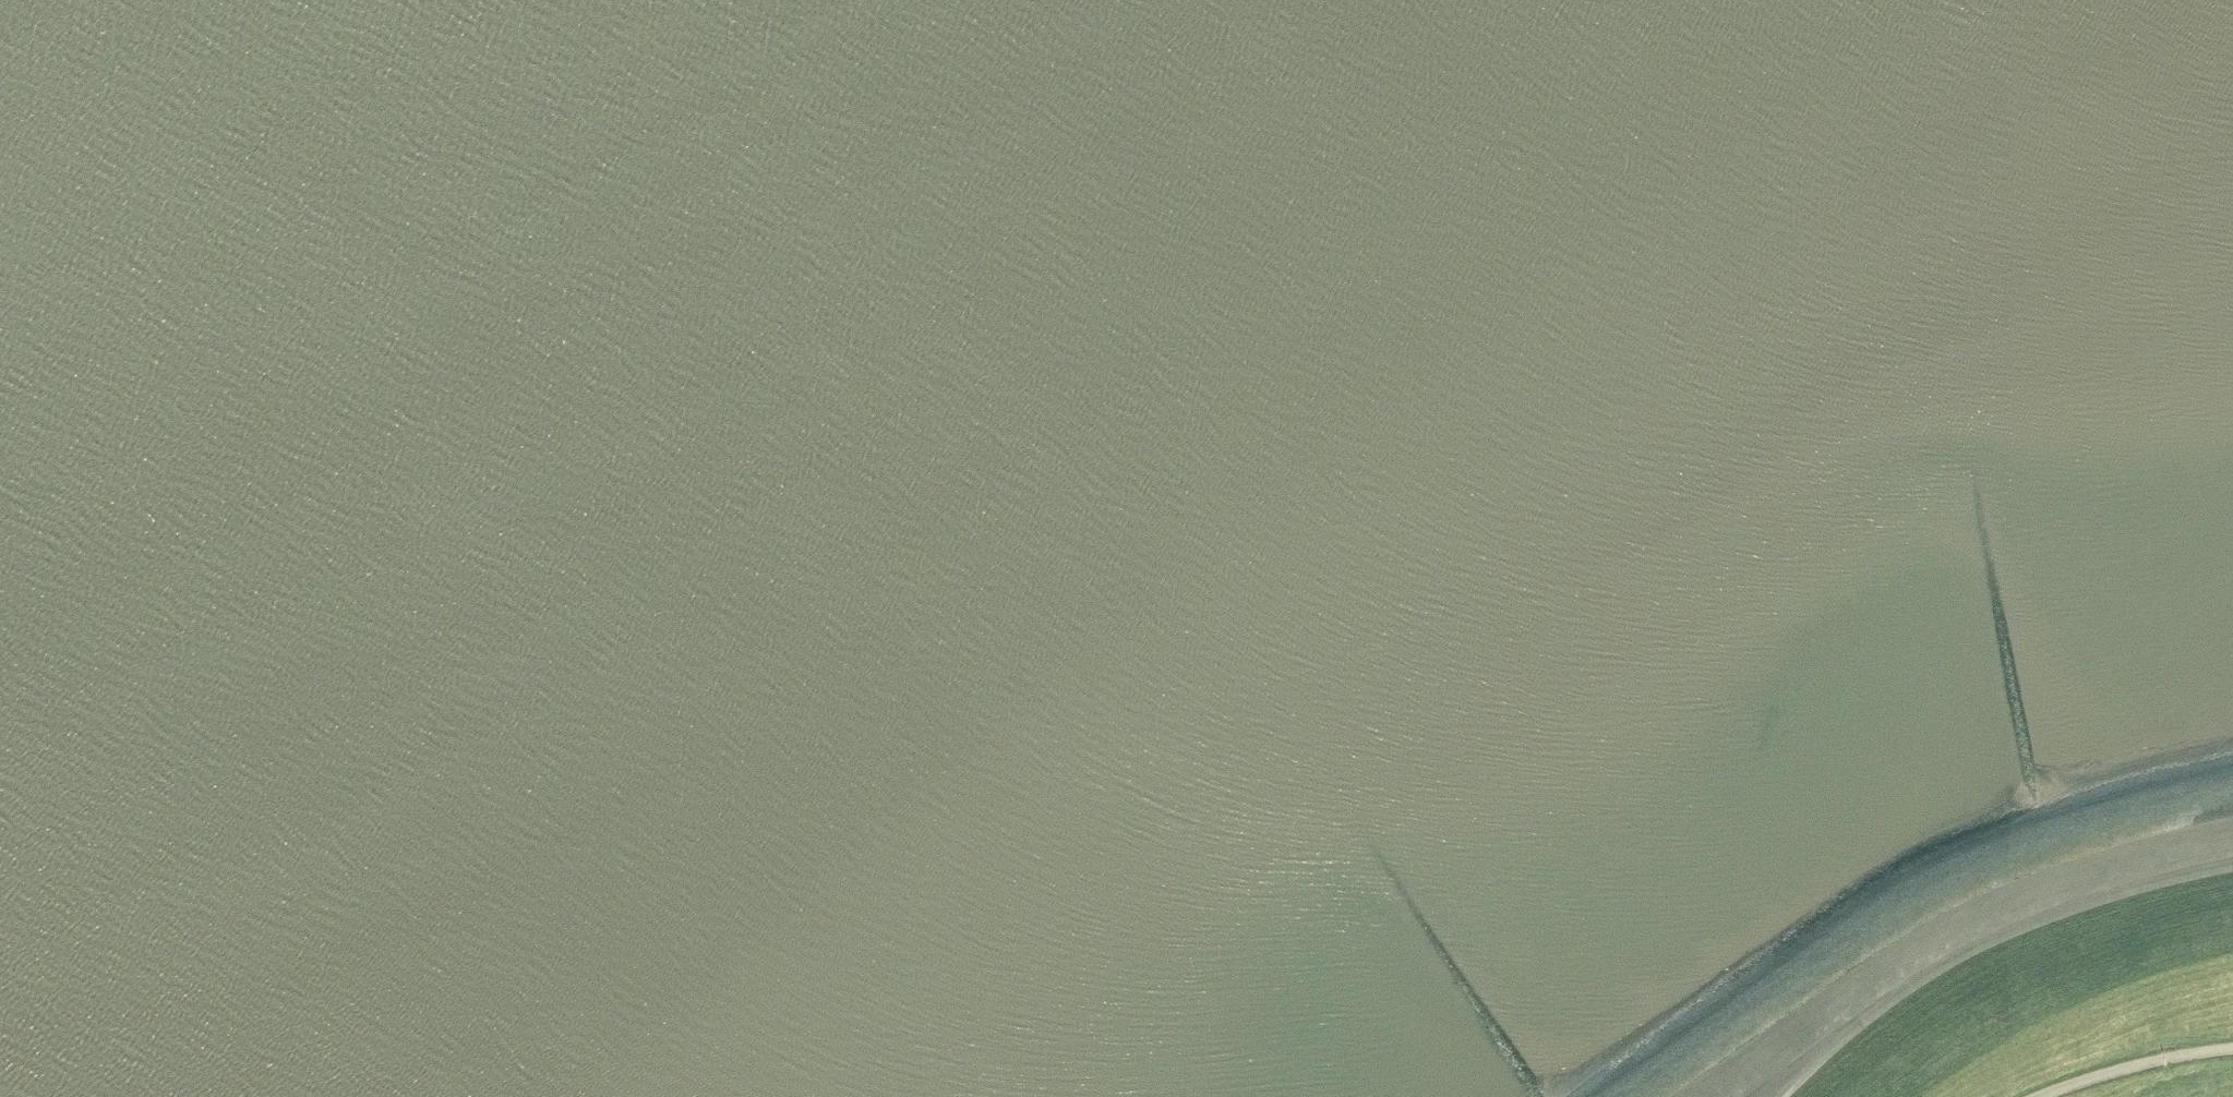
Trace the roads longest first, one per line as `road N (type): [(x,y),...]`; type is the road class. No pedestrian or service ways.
road 1 (unclassified): [(2051,1096),(2232,1056)]

